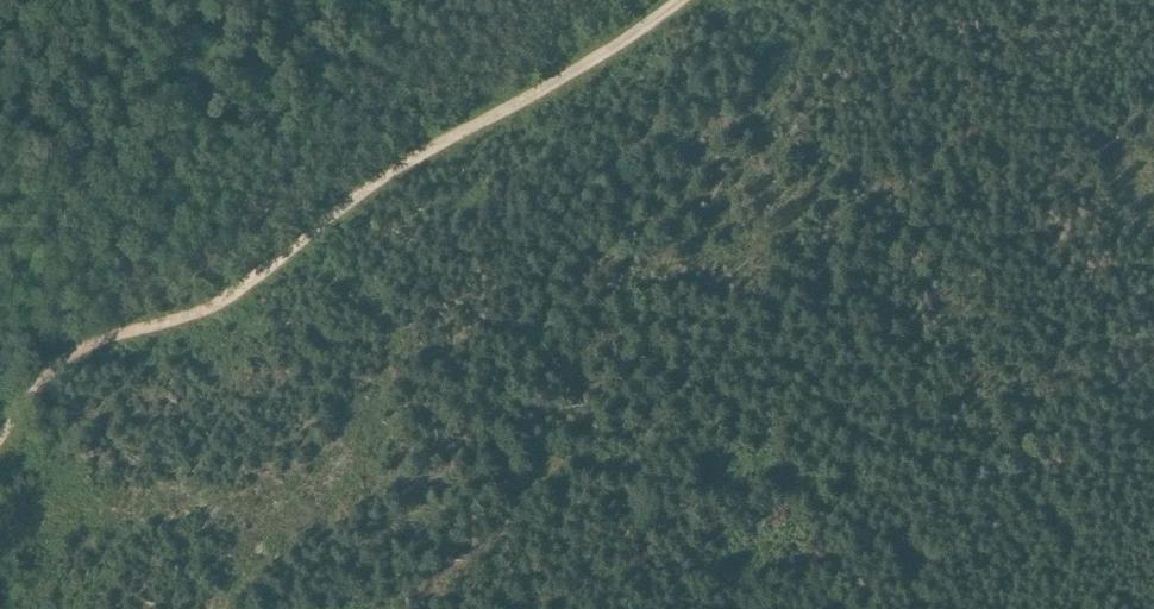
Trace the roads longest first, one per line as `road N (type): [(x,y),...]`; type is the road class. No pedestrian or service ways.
road 1 (track): [(684,0),(572,77),(402,167),(227,301),(87,346),(56,366),(0,437)]

